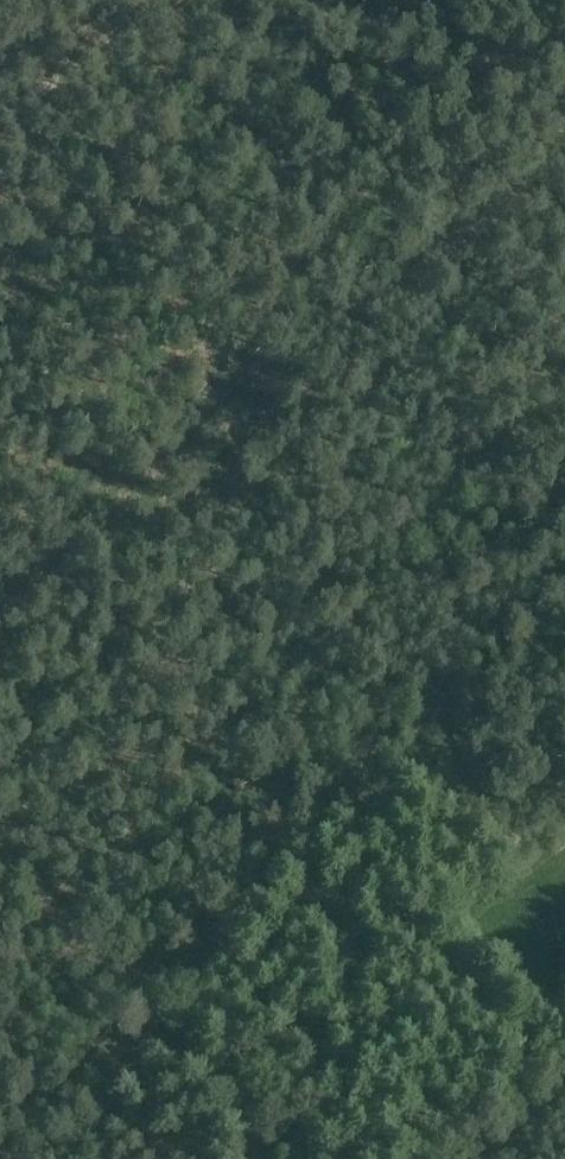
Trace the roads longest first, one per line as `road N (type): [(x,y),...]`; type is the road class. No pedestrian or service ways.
road 1 (track): [(176,0),(0,117)]

